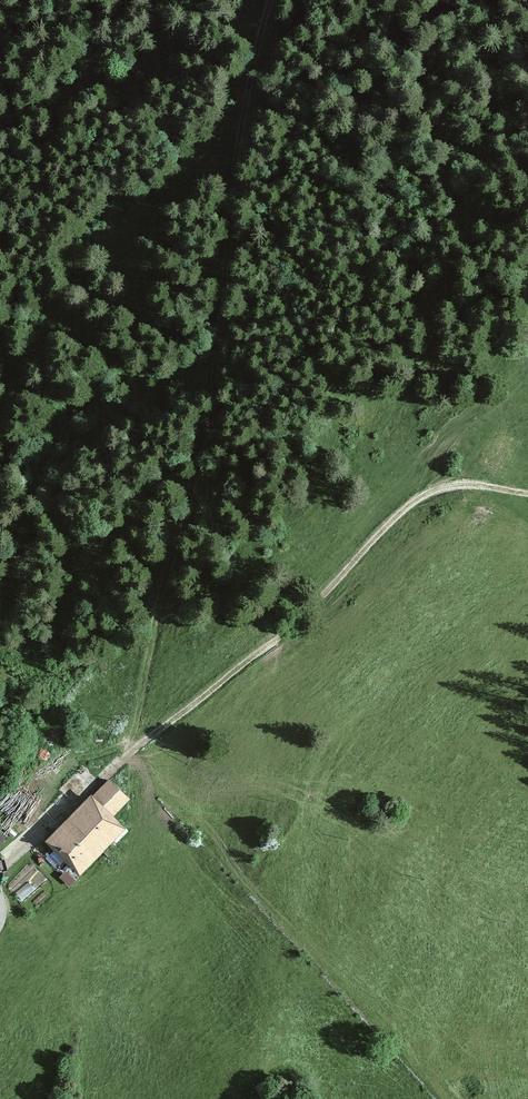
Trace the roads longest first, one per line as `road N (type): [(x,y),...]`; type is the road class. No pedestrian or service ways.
road 1 (track): [(80,789),(145,736),(178,547),(204,473),(228,350),(239,164),(280,0)]
road 2 (track): [(145,736),(259,653),(429,492),(470,484),(527,492)]

